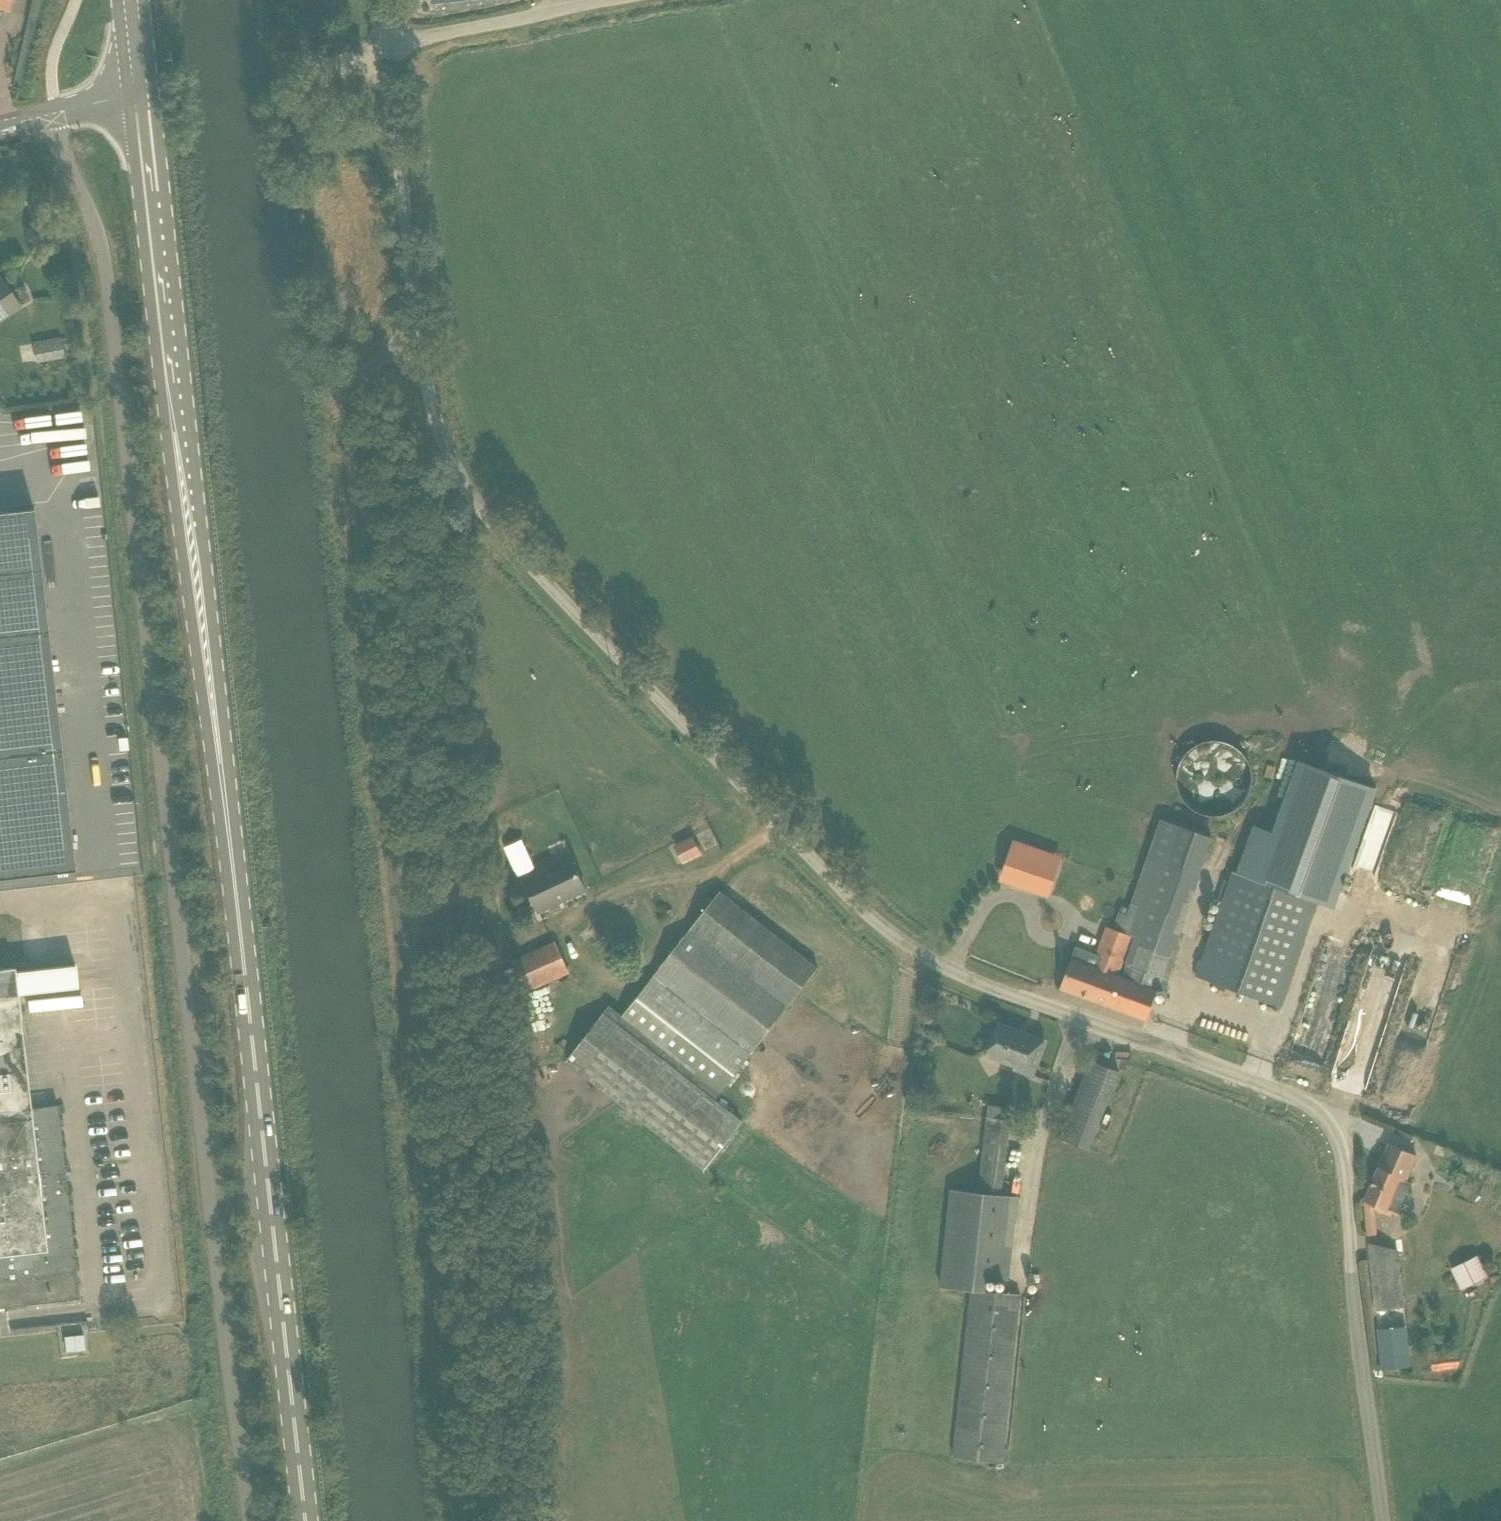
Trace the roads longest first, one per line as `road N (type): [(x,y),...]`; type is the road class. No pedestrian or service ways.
road 1 (unclassified): [(1384,1520),(1349,1164),(1337,1128),(1315,1106),(1181,1049),(955,966),(877,913),(496,527),(441,434),(415,336)]
road 2 (primary): [(300,1520),(144,94)]
road 3 (unclassified): [(245,1520),(104,261),(53,114)]
road 4 (unclassified): [(468,1520),(351,425),(364,365),(415,336)]
road 5 (unclassified): [(415,336),(392,51)]
road 6 (unclassified): [(392,51),(642,0)]

